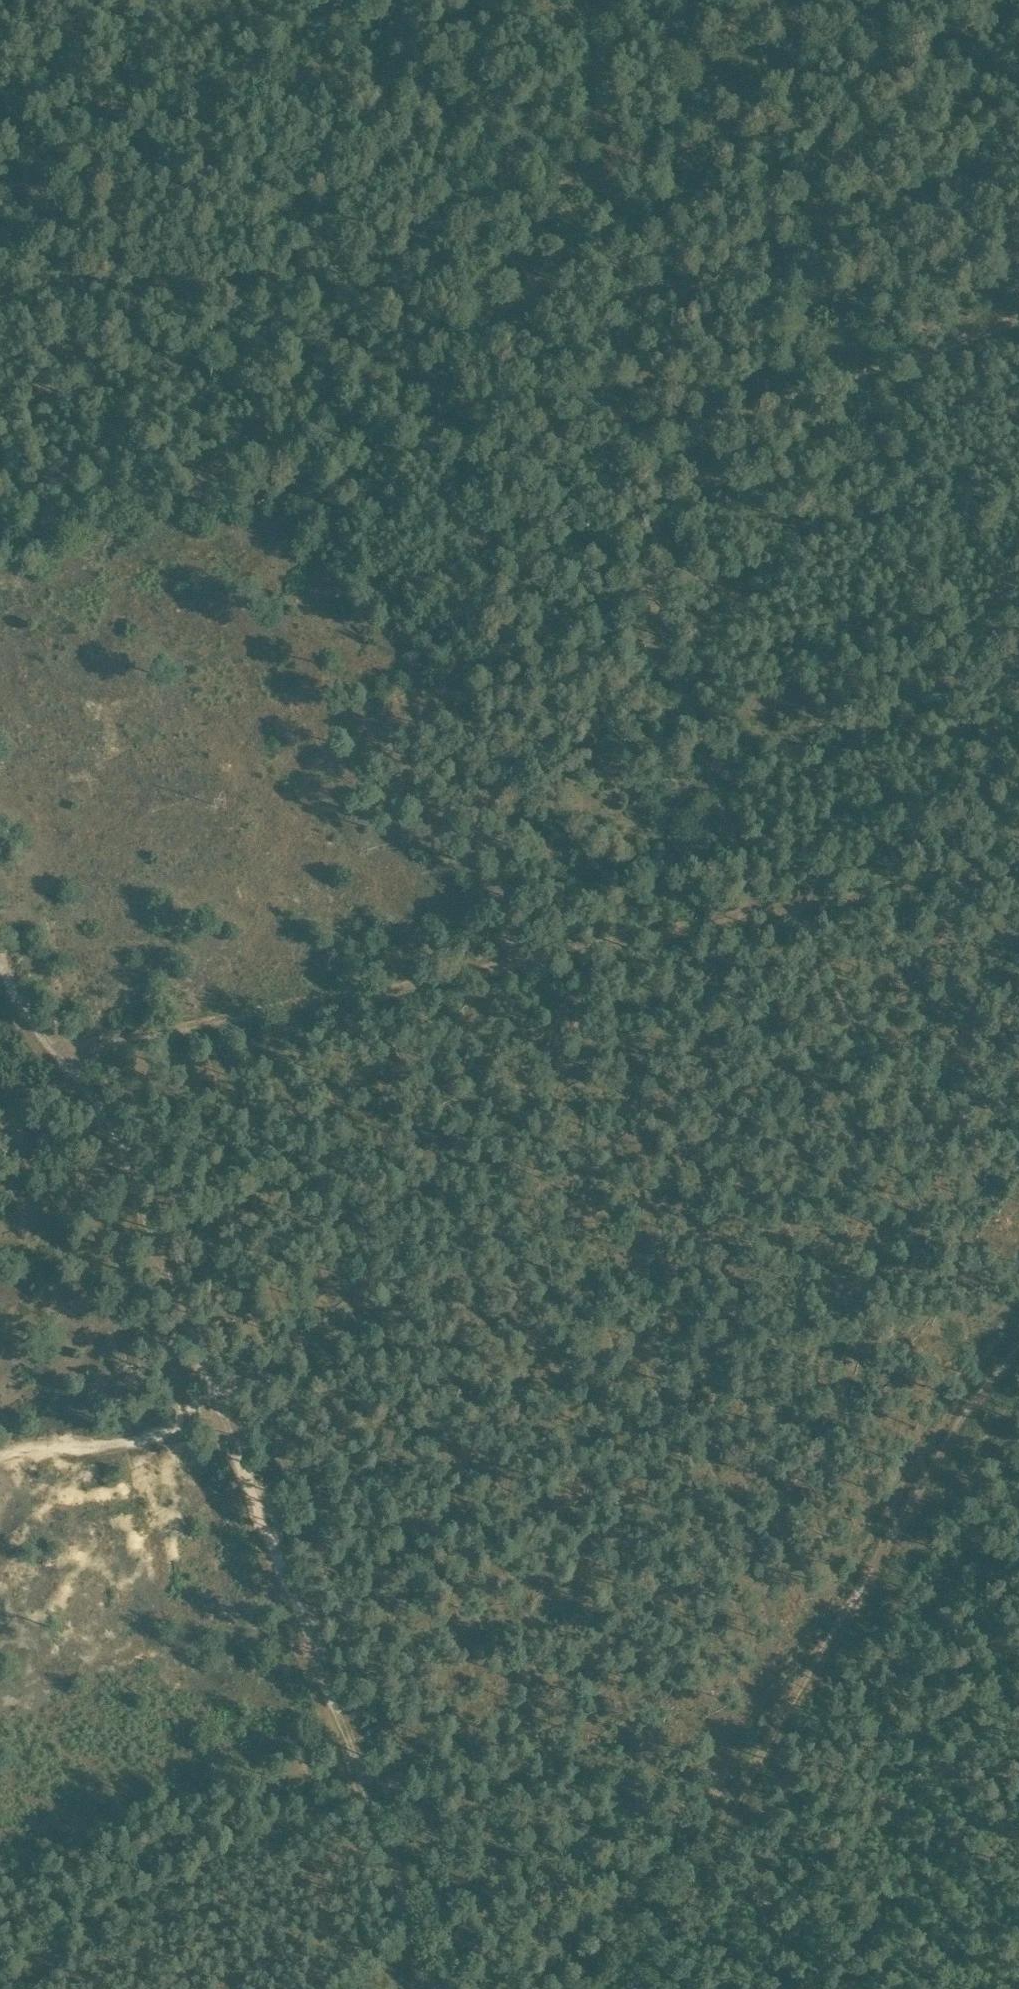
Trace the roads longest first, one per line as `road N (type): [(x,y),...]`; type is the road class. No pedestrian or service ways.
road 1 (track): [(632,1988),(976,1398),(1018,1350)]
road 2 (track): [(215,1395),(439,1988)]
road 3 (track): [(72,1044),(215,1395)]
road 4 (track): [(215,1395),(195,1423),(137,1443),(0,1450)]
road 5 (track): [(72,1044),(56,1032),(0,935)]

